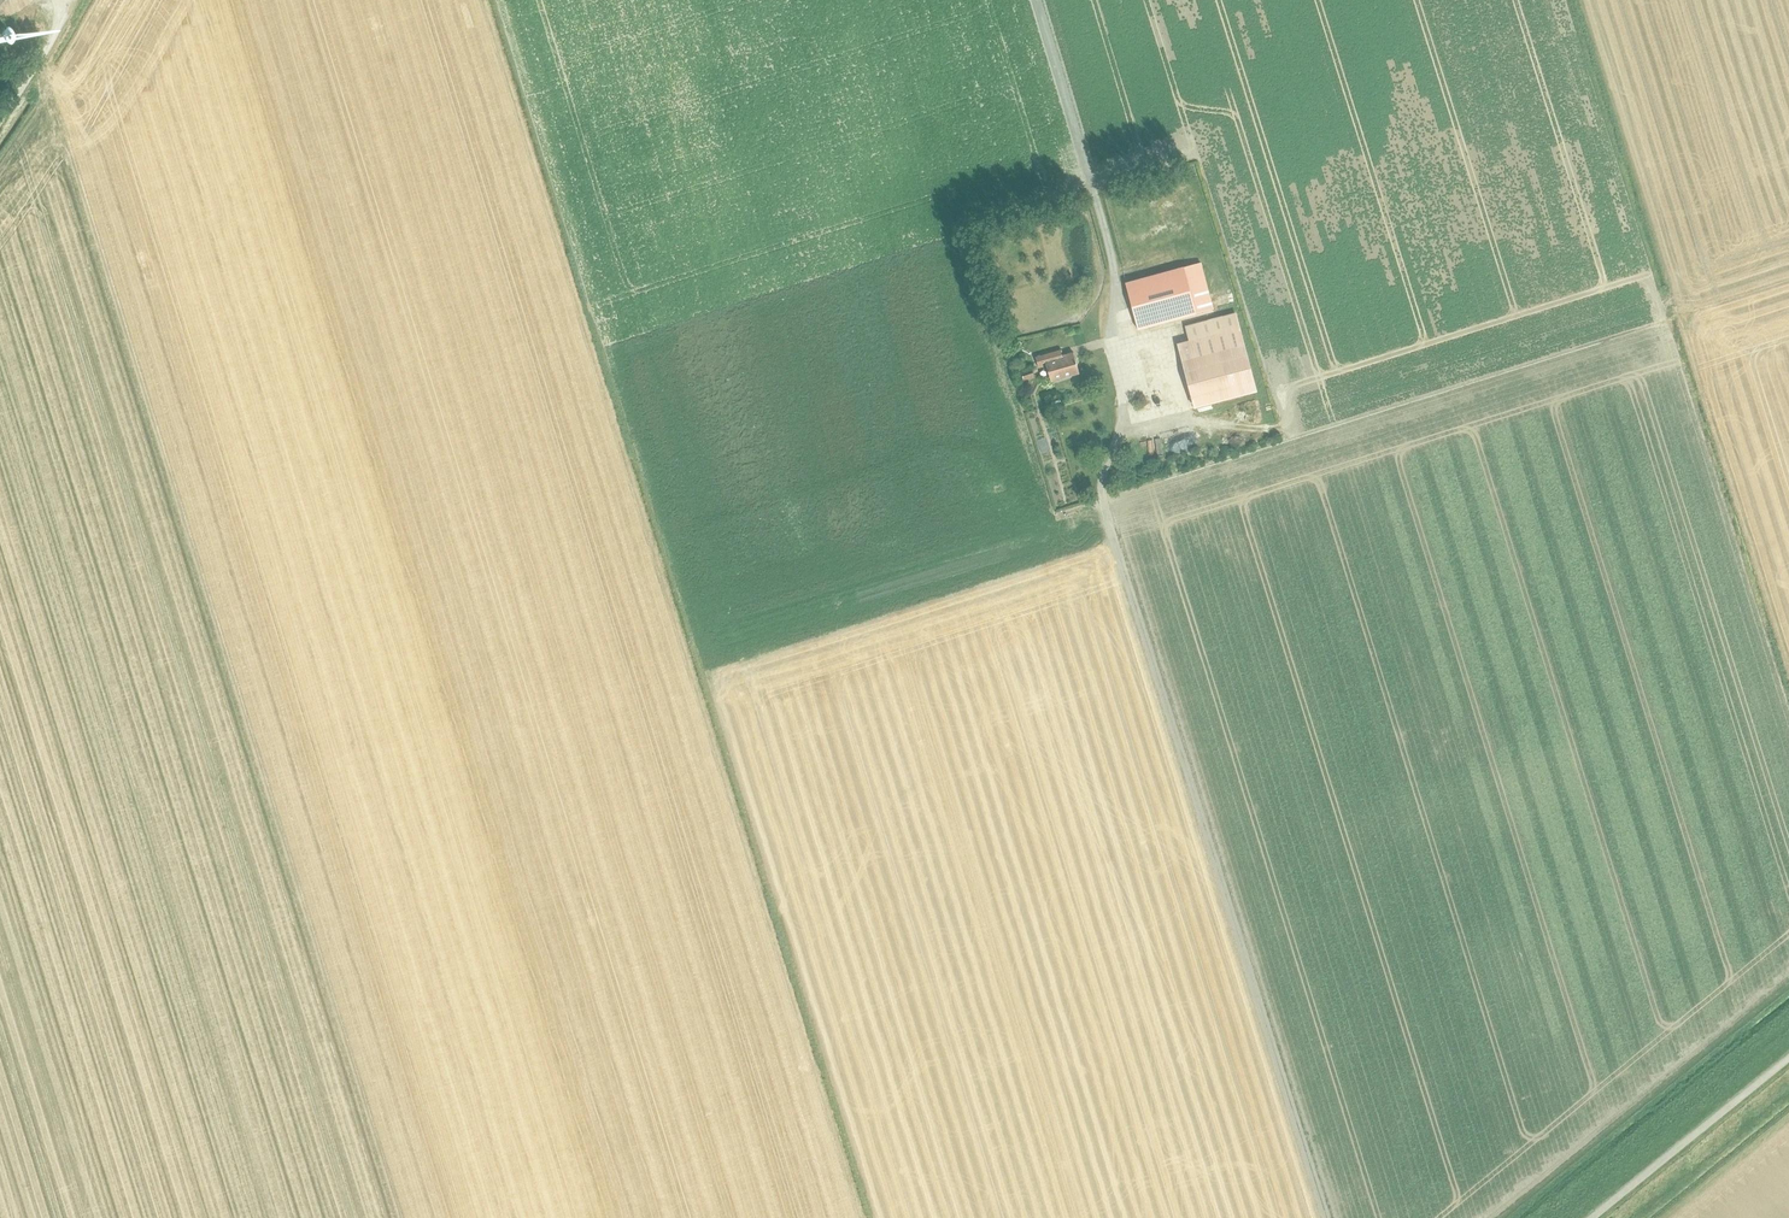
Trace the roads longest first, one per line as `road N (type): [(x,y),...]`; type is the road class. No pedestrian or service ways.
road 1 (unclassified): [(1592,1217),(1788,1060)]

